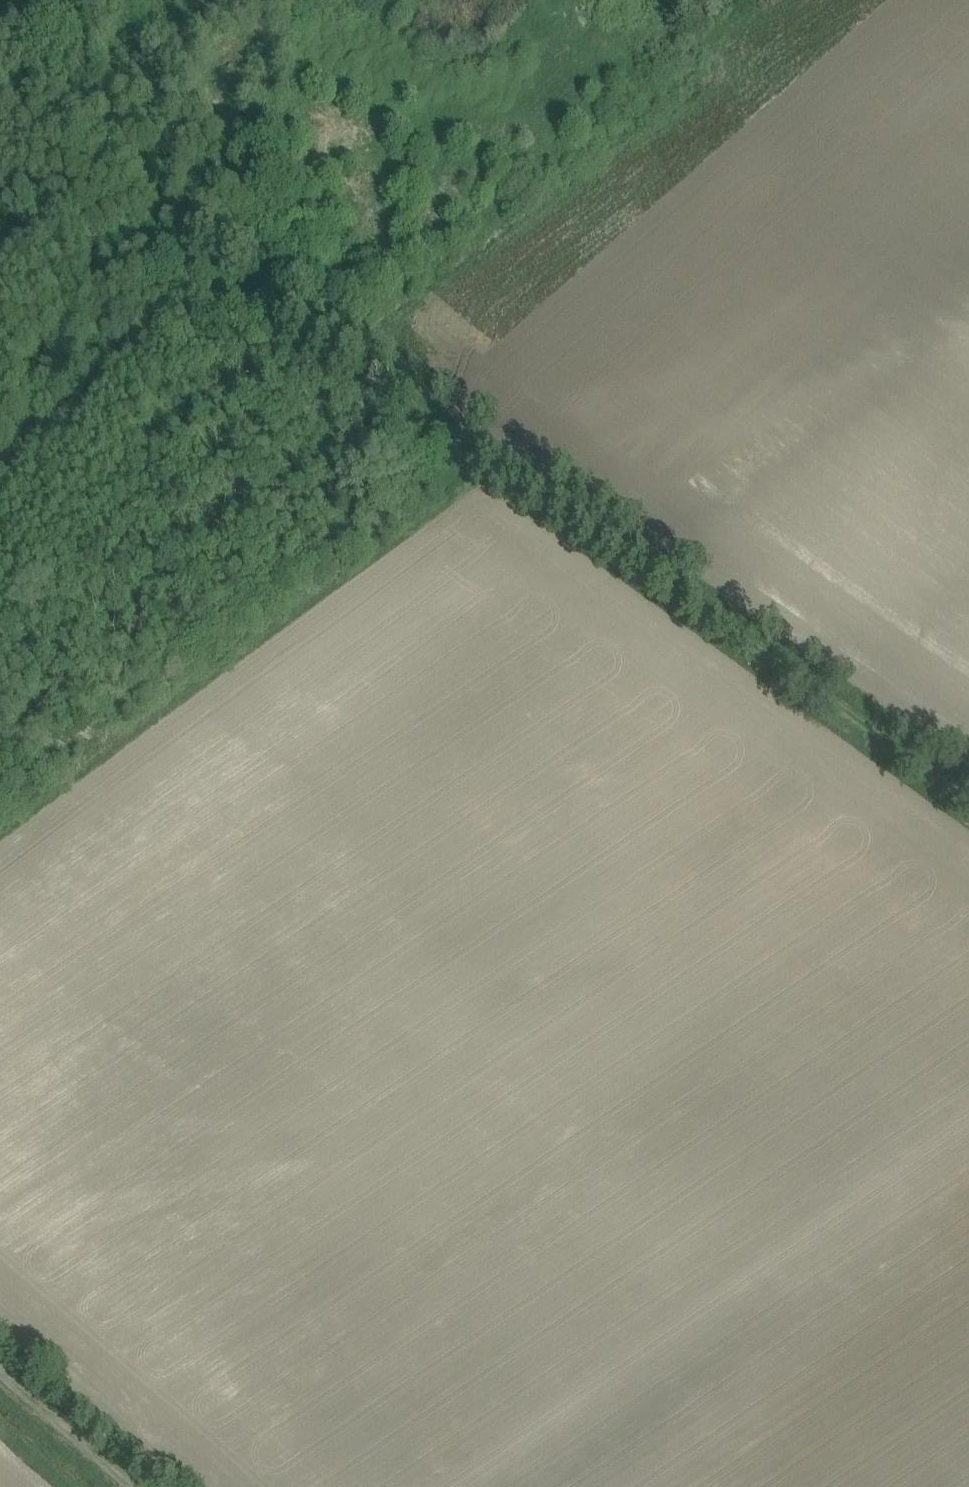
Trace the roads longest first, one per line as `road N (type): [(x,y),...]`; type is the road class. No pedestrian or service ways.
road 1 (track): [(452,431),(968,794)]
road 2 (track): [(137,1486),(0,1362)]

